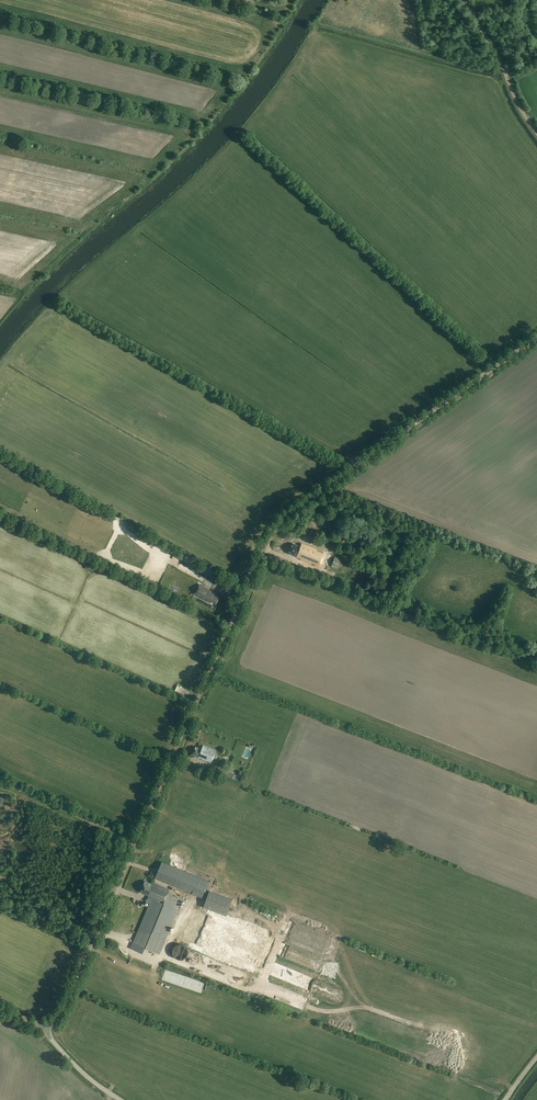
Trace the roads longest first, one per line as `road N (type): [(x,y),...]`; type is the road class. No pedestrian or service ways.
road 1 (unclassified): [(45,1026),(63,1007),(273,530),(536,338)]

